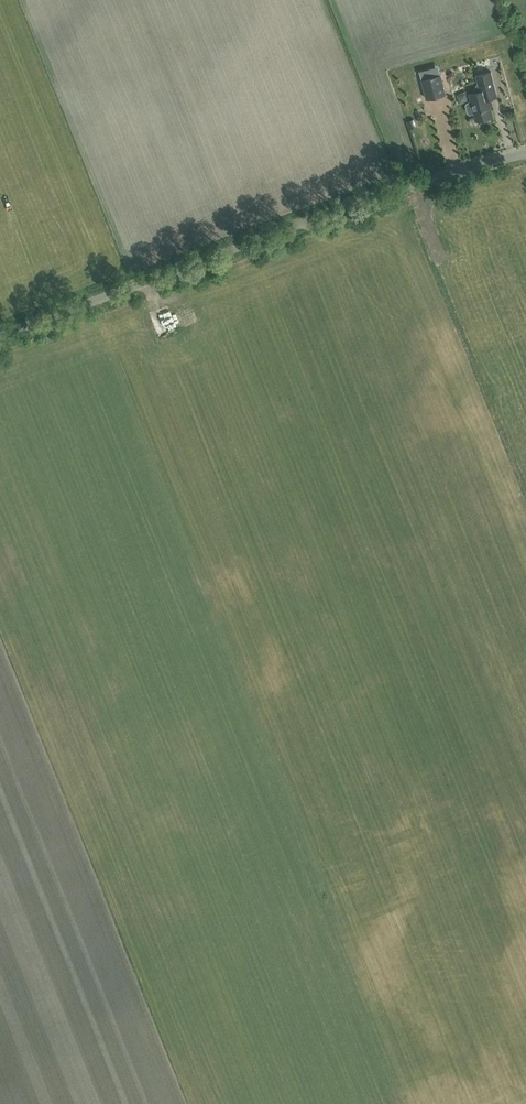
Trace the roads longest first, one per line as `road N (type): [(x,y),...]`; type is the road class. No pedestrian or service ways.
road 1 (unclassified): [(0,336),(395,188),(525,153)]

